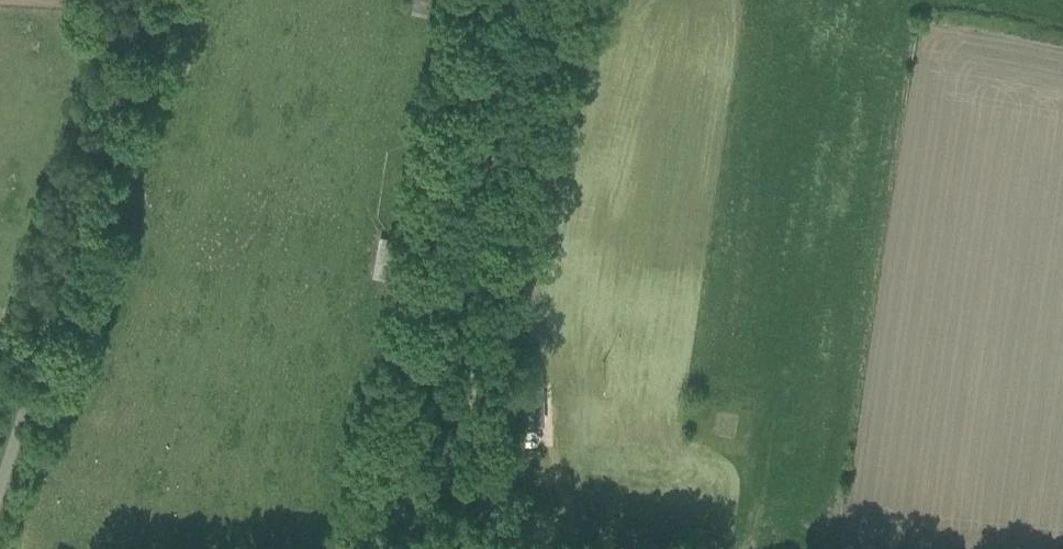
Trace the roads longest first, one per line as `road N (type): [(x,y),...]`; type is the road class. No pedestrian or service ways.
road 1 (track): [(486,548),(471,238),(510,0)]

